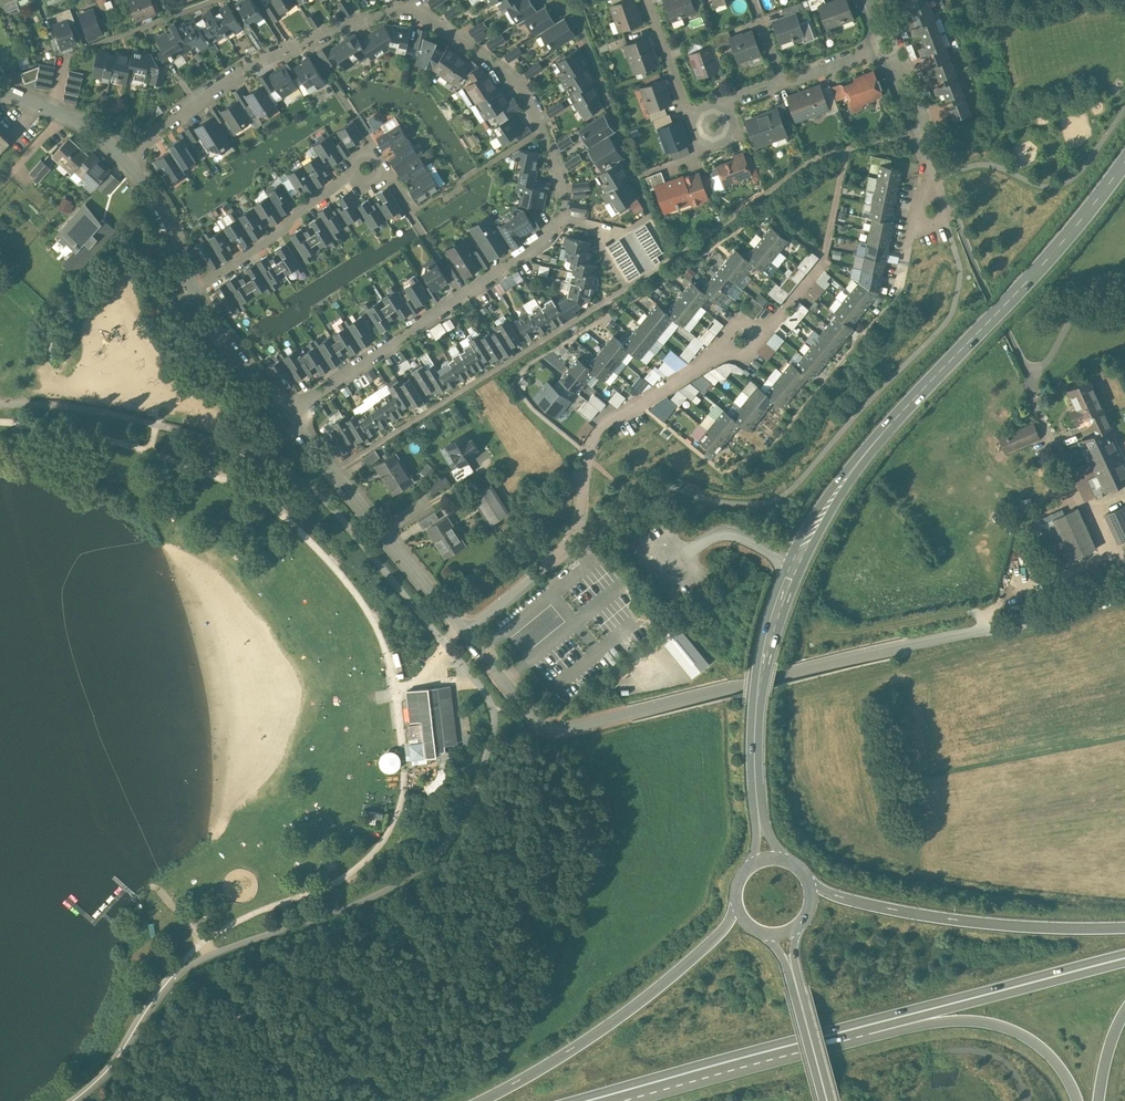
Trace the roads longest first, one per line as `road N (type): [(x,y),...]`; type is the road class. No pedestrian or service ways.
road 1 (residential): [(124,161),(250,68),(386,13),(428,17),(529,98),(558,160),(564,199),(545,241),(286,415)]
road 2 (secondary): [(767,855),(755,719),(771,632),(801,551),(860,459),(1059,244),(1124,157)]
road 3 (trunk): [(1124,954),(571,1100)]
road 4 (residential): [(729,349),(607,426),(585,464),(568,549),(462,631)]
road 5 (residential): [(462,631),(550,729),(781,677)]
road 6 (residential): [(1124,588),(1057,614),(781,677)]
road 7 (trunk): [(734,903),(725,923),(657,989),(480,1100)]
road 8 (trunk): [(1124,927),(898,909),(809,882)]
road 9 (trunk): [(834,1042),(1124,964)]
road 10 (residential): [(286,415),(462,631)]
road 11 (trunk): [(834,1042),(960,1021),(994,1024),(1048,1054),(1077,1100)]
road 12 (trunk): [(622,1100),(834,1042)]
road 13 (residential): [(193,290),(369,167)]
road 14 (trunk): [(835,1100),(795,953),(796,924)]
road 15 (trunk): [(767,932),(793,986),(824,1100)]
road 16 (residential): [(891,40),(916,101),(931,194)]
road 17 (residential): [(193,290),(210,323),(286,415)]
road 18 (residential): [(124,161),(163,211),(193,290)]
road 19 (residential): [(0,88),(92,131),(124,161)]

